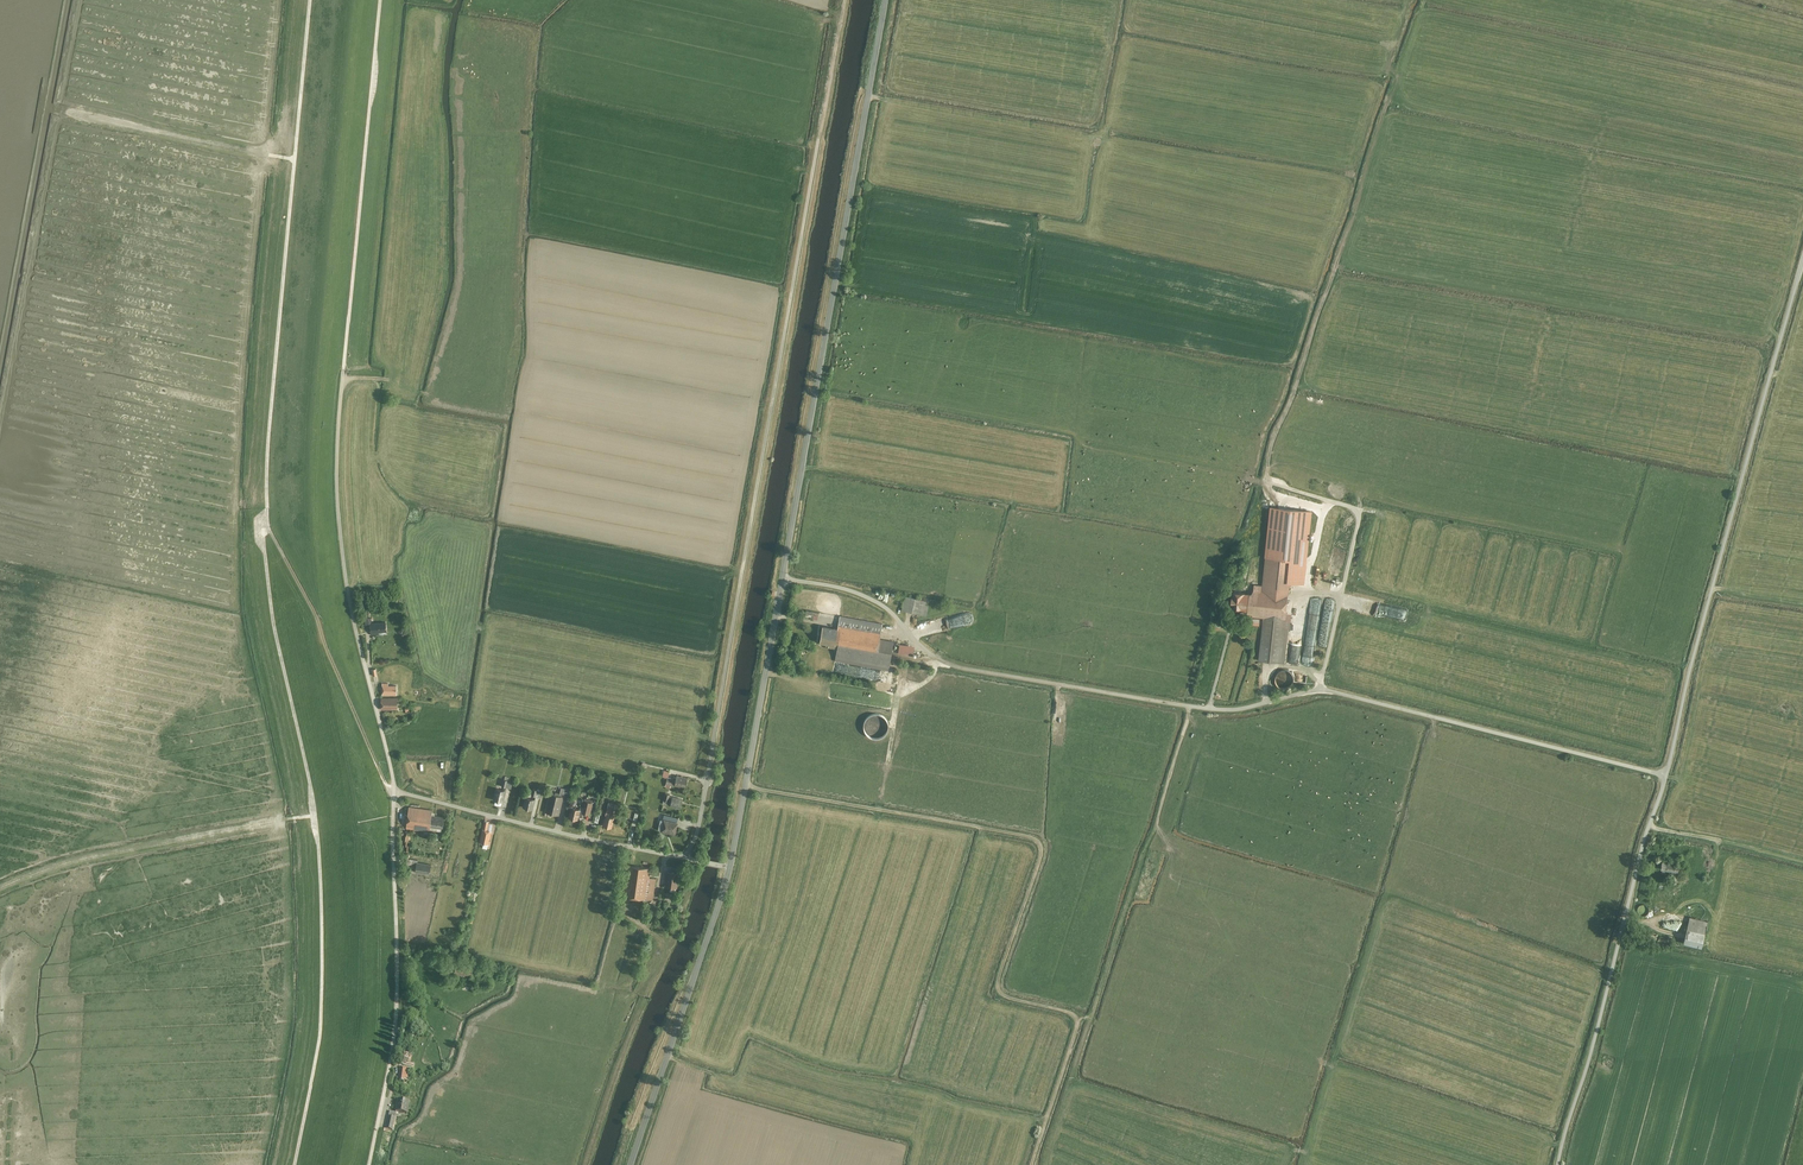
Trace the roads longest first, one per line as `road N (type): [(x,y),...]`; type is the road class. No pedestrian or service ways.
road 1 (track): [(295,1164),(321,1029),(321,873),(263,534),(309,0)]
road 2 (unclassified): [(1667,775),(1321,687),(1211,709),(966,667),(934,655),(865,594),(784,575)]
road 3 (track): [(708,781),(844,0)]
road 4 (track): [(1321,687),(1360,511),(1270,481),(1267,468),(1397,83),(1387,63)]
road 5 (track): [(746,786),(1040,843),(1000,991),(1077,1020),(1033,1164)]
road 6 (tertiary): [(784,575),(887,0)]
road 7 (unclassified): [(1667,775),(1802,256)]
road 8 (unclassified): [(1558,1164),(1667,775)]
road 9 (residential): [(368,1164),(395,1022),(394,792)]
road 10 (track): [(1187,706),(1093,1010),(1077,1020)]
road 11 (track): [(316,815),(81,860),(0,887)]
road 12 (tertiary): [(632,1164),(730,867)]
road 13 (residential): [(394,792),(689,859)]
road 14 (tertiary): [(730,867),(784,575)]
road 15 (track): [(264,526),(315,609),(394,792)]
road 16 (track): [(294,159),(49,107)]
road 17 (residential): [(394,792),(349,601)]

